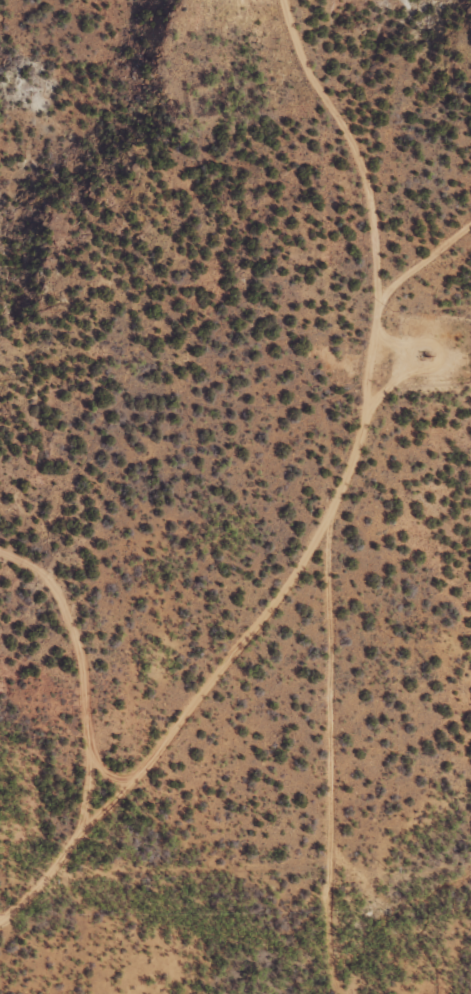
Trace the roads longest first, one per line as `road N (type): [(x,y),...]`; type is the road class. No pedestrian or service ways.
road 1 (track): [(361,993),(351,973),(315,591),(381,453),(401,311),(470,218)]
road 2 (track): [(315,591),(287,98),(253,0)]
road 3 (track): [(0,897),(52,871),(138,784),(219,657),(290,591),(315,591)]

